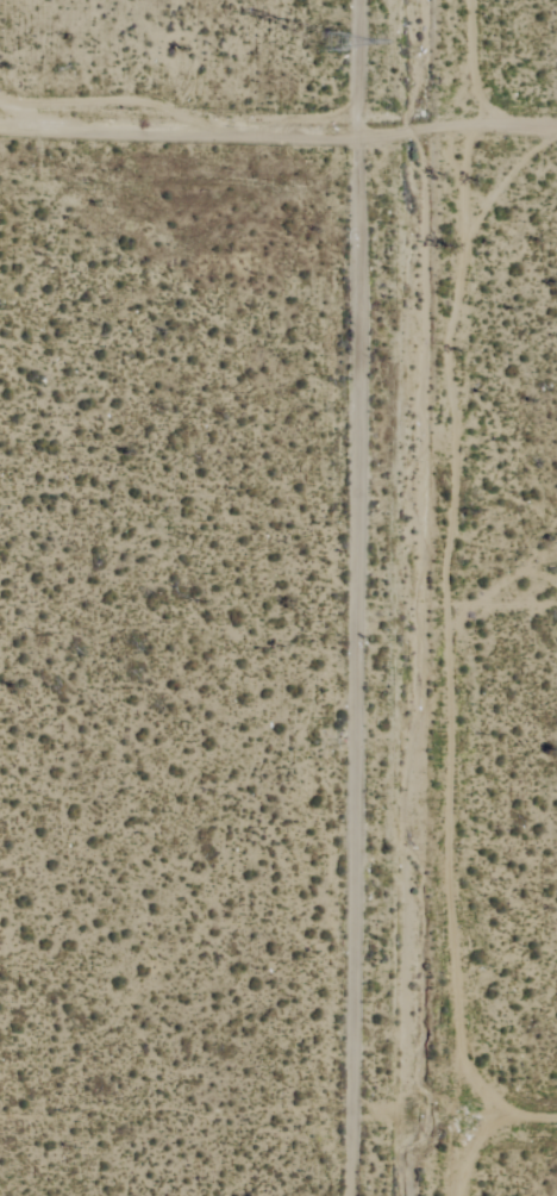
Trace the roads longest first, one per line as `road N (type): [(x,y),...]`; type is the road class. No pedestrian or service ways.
road 1 (residential): [(356,0),(351,1111)]
road 2 (residential): [(556,130),(6,127)]
road 3 (track): [(351,1111),(556,1115)]

